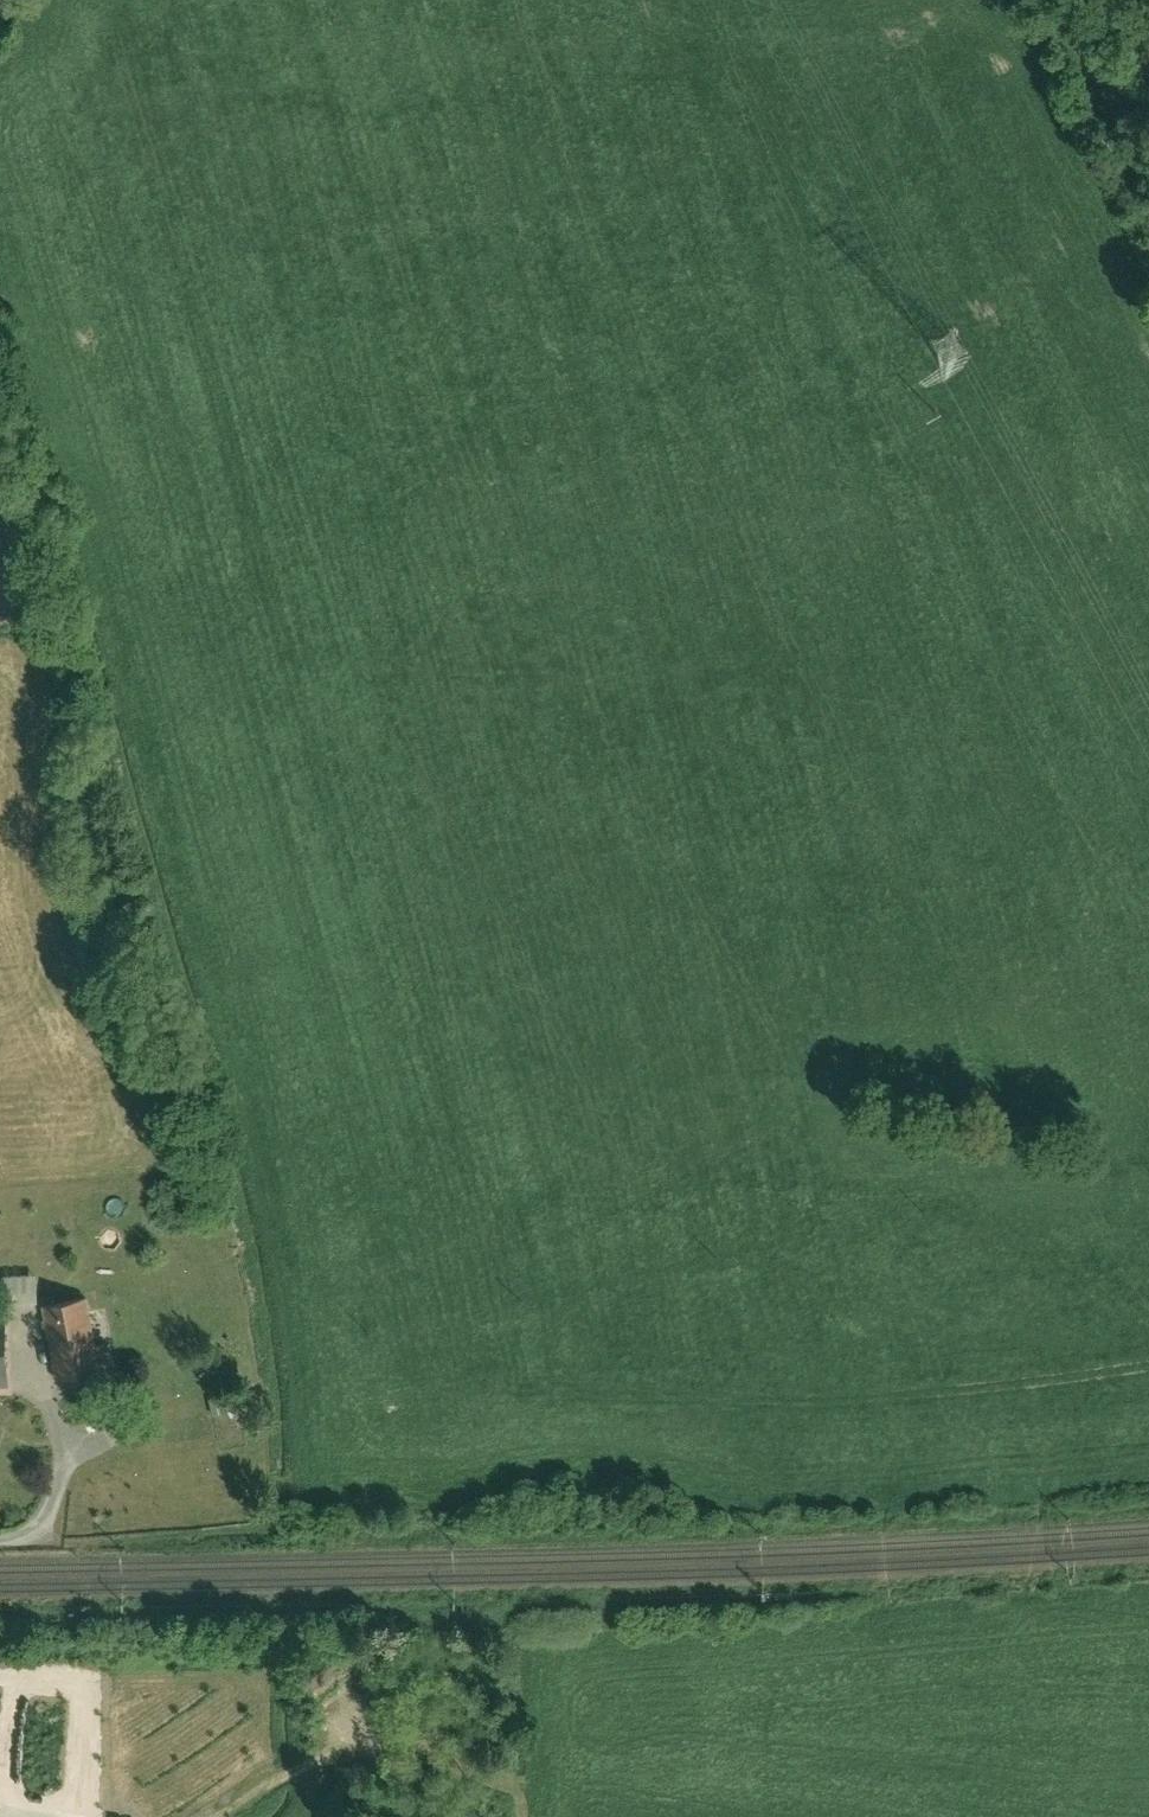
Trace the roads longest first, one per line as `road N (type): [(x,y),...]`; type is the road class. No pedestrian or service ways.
road 1 (track): [(1058,0),(1148,171)]
road 2 (track): [(229,1816),(259,1790),(339,1754),(344,1740)]

